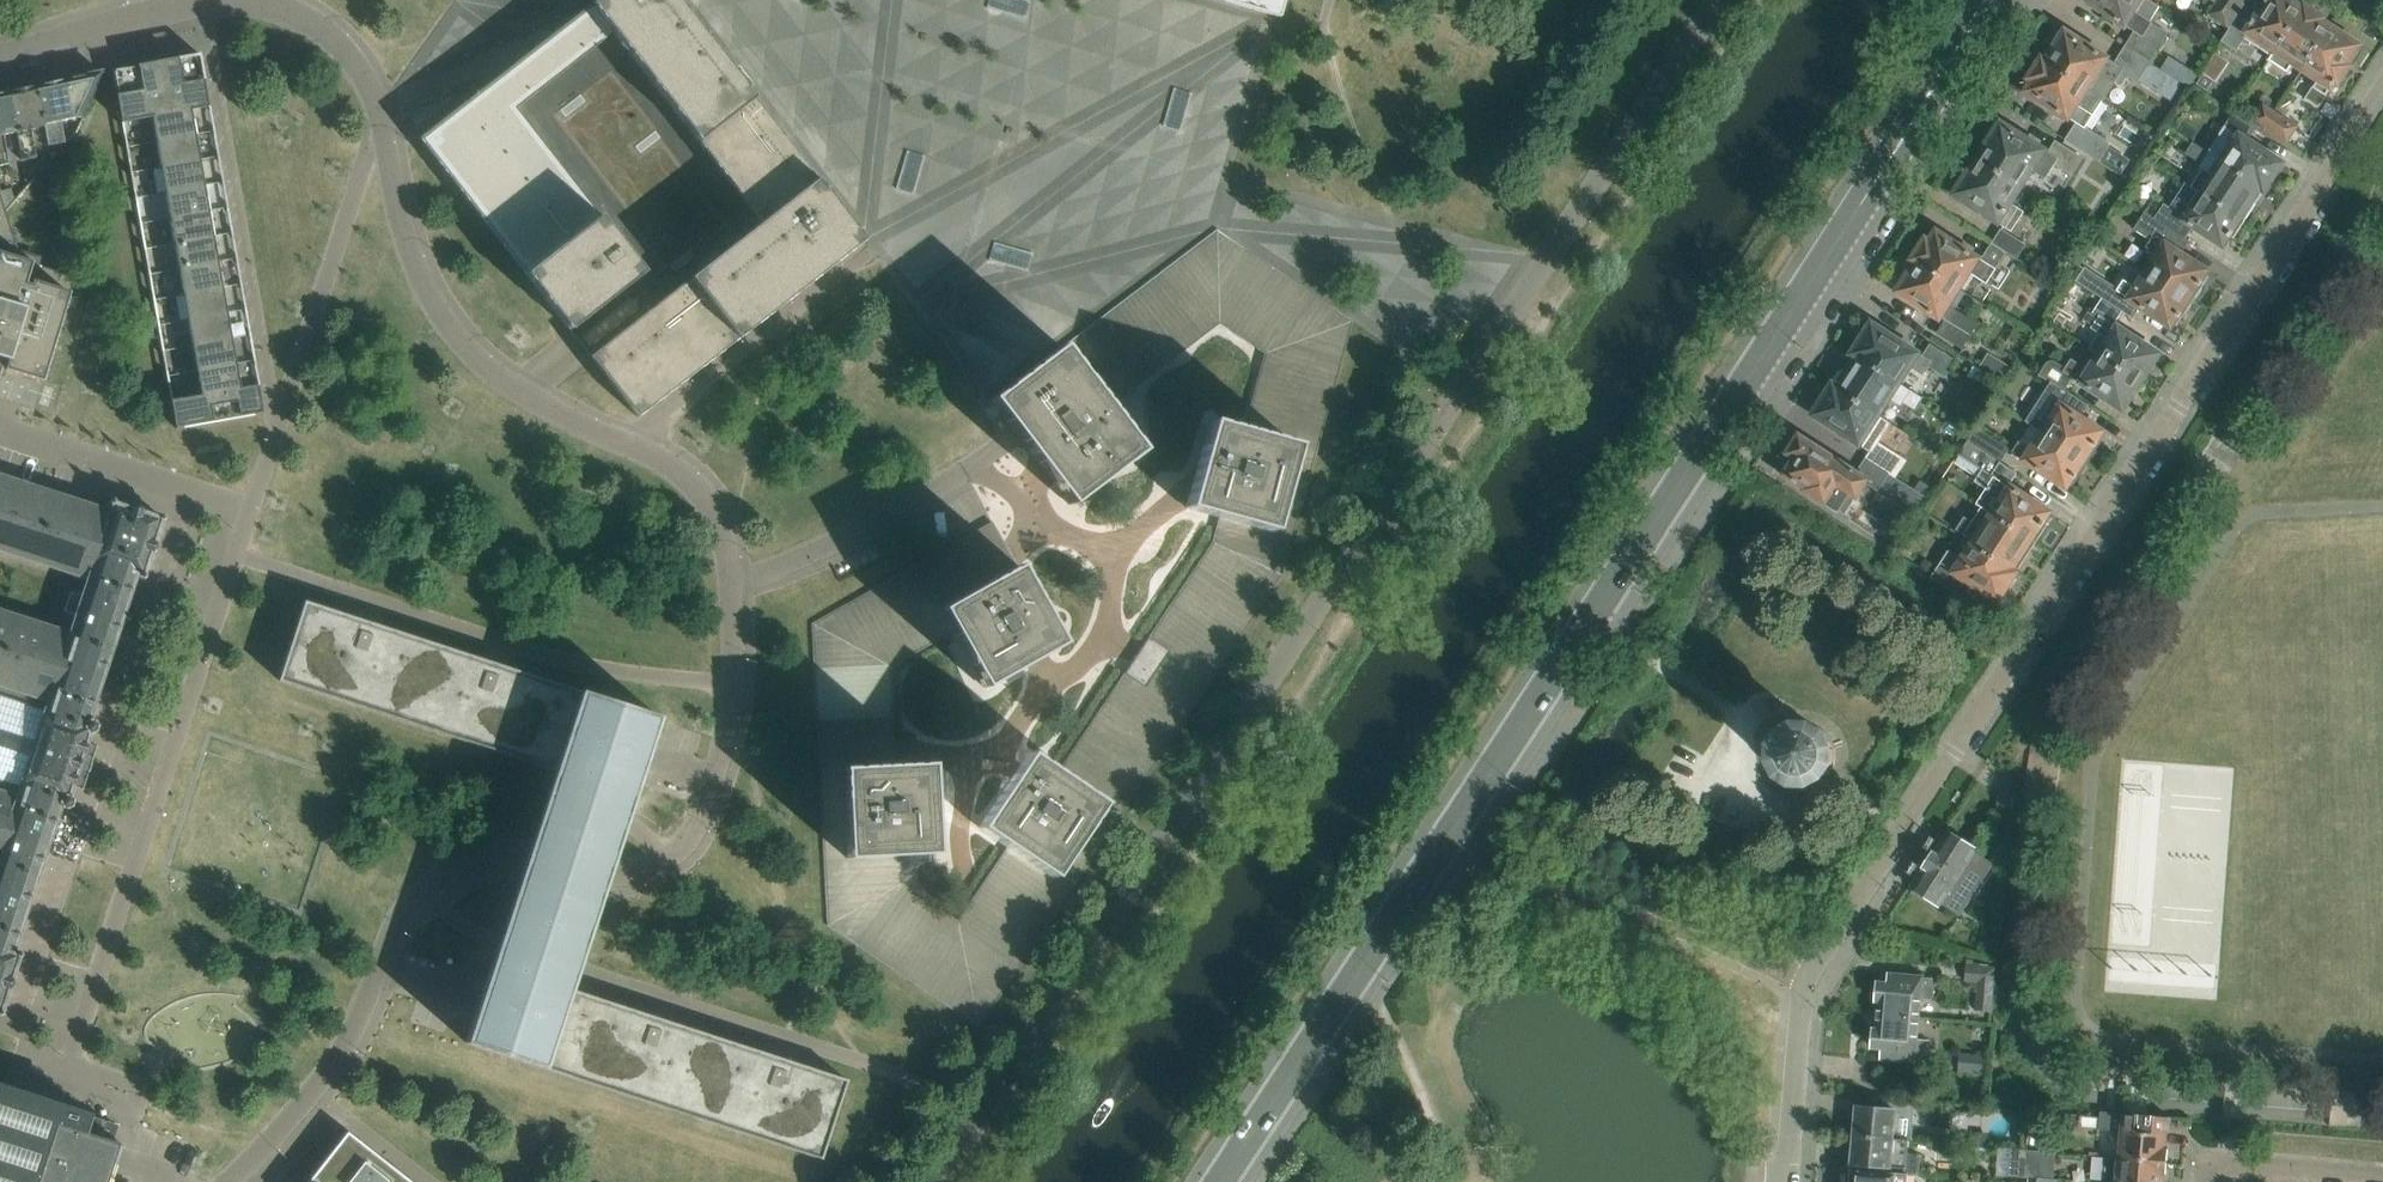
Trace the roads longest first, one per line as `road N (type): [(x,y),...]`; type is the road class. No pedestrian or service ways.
road 1 (unclassified): [(227,1181),(341,1052),(400,919),(432,881),(474,858),(516,850),(621,875),(681,844),(698,821),(735,664),(721,513),(677,474),(521,394),(454,336),(410,257),(383,112),(364,72),(311,19),(268,0)]
road 2 (secondary): [(1220,1181),(1974,26)]
road 3 (residential): [(1781,1181),(1807,991),(1838,930),(2382,92)]
road 4 (unclassified): [(0,55),(139,12)]
road 5 (residential): [(2350,1181),(2231,1172),(2224,1181)]

